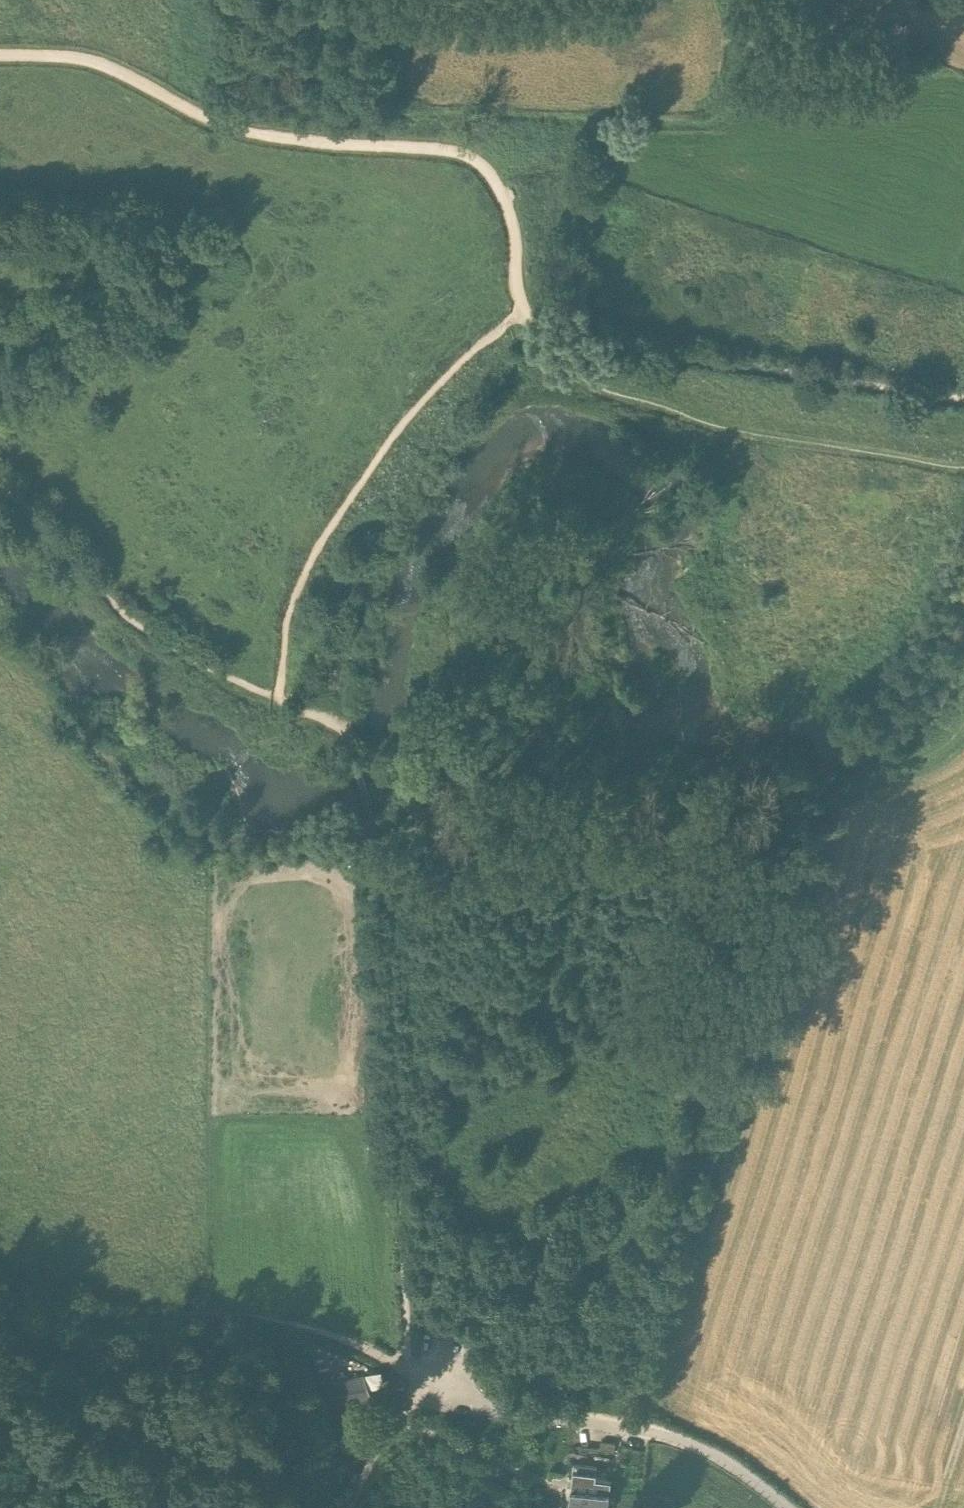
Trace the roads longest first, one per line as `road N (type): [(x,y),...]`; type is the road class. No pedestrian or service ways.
road 1 (unclassified): [(786,1507),(699,1448),(459,1401),(432,1392),(411,1372)]
road 2 (track): [(279,703),(144,628),(0,481)]
road 3 (track): [(424,1385),(395,1419),(345,1507)]

